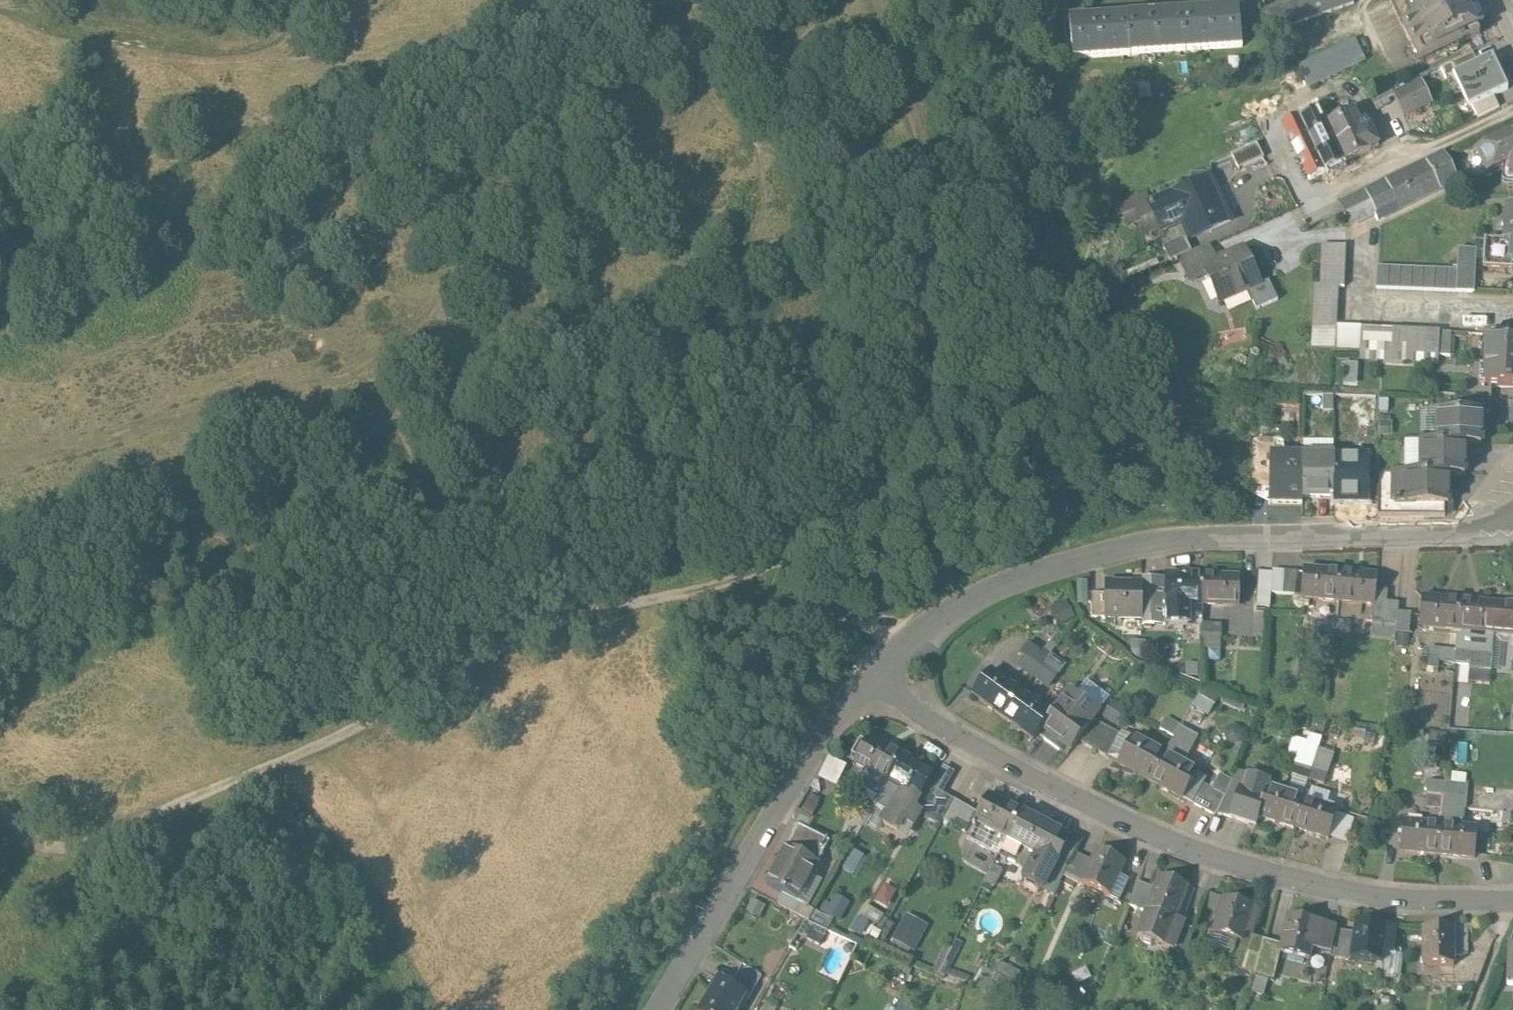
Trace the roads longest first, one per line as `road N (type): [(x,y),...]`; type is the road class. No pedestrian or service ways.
road 1 (track): [(0,806),(16,833),(72,844),(333,739),(581,614),(711,586),(781,532),(876,443),(931,286),(939,205),(873,0)]
road 2 (residential): [(870,678),(943,731),(1153,838),(1334,892),(1512,907)]
road 3 (residential): [(870,678),(935,621),(1143,546),(1219,535),(1495,534),(1512,524)]
road 4 (residential): [(655,1009),(809,753),(870,678)]
road 5 (residential): [(1312,203),(1271,118),(1326,92),(1360,95),(1402,160)]
road 6 (track): [(711,586),(735,605),(847,630),(891,664)]
road 7 (residential): [(1512,107),(1402,160)]

